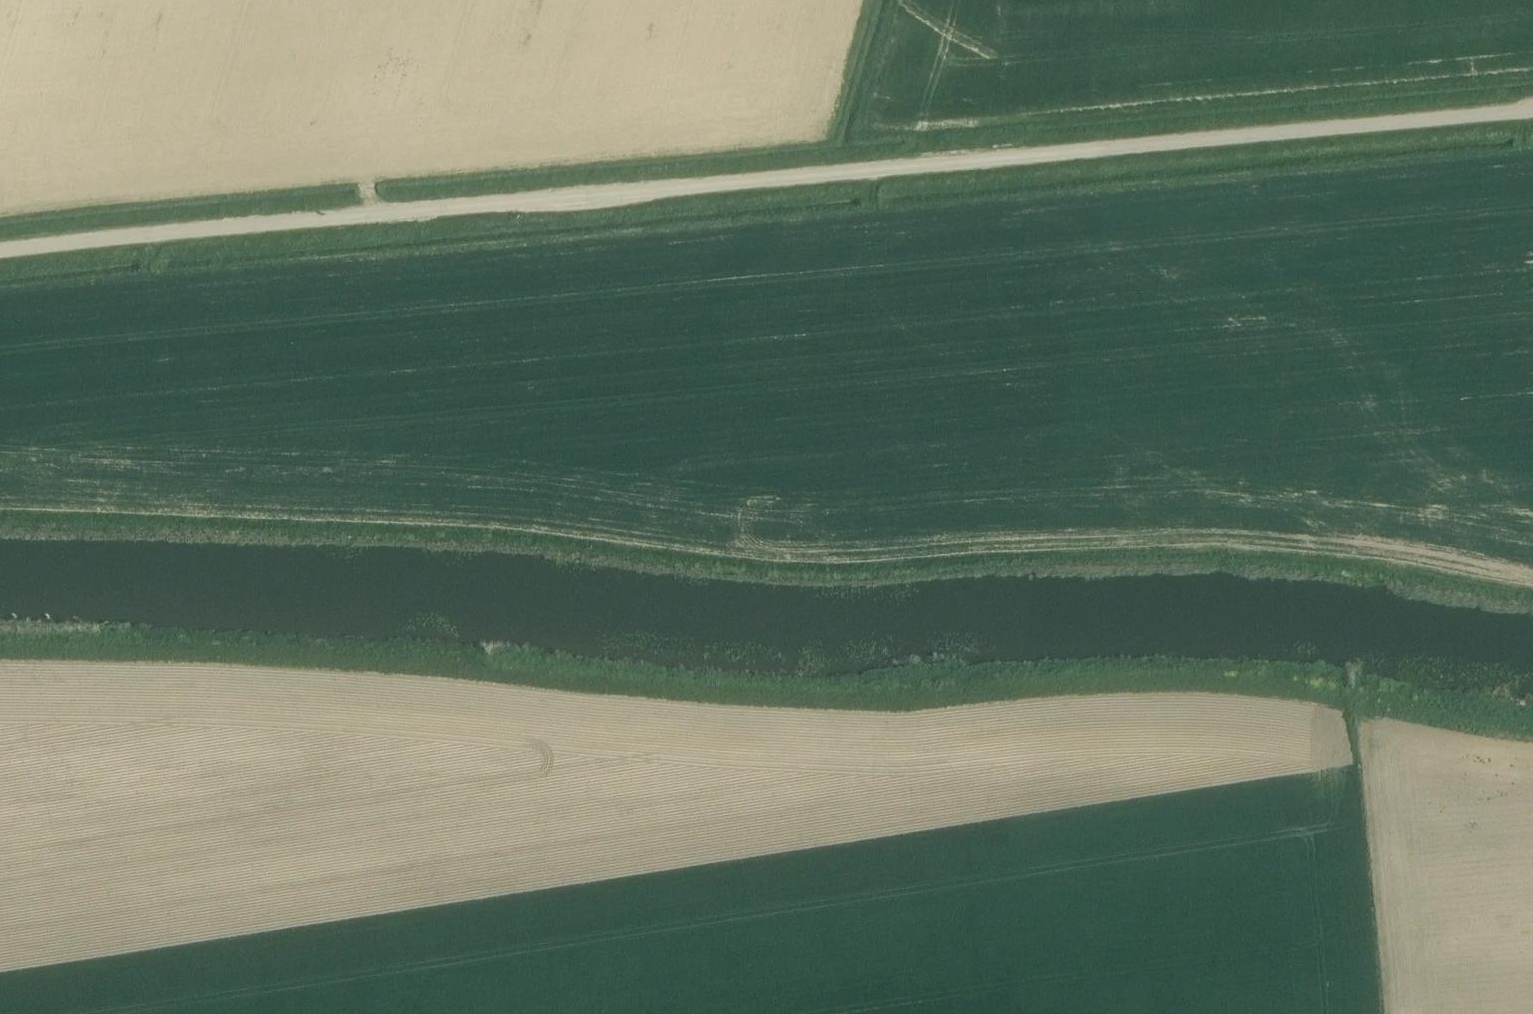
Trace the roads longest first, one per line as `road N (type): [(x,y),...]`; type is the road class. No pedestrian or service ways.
road 1 (unclassified): [(0,257),(1532,116)]

